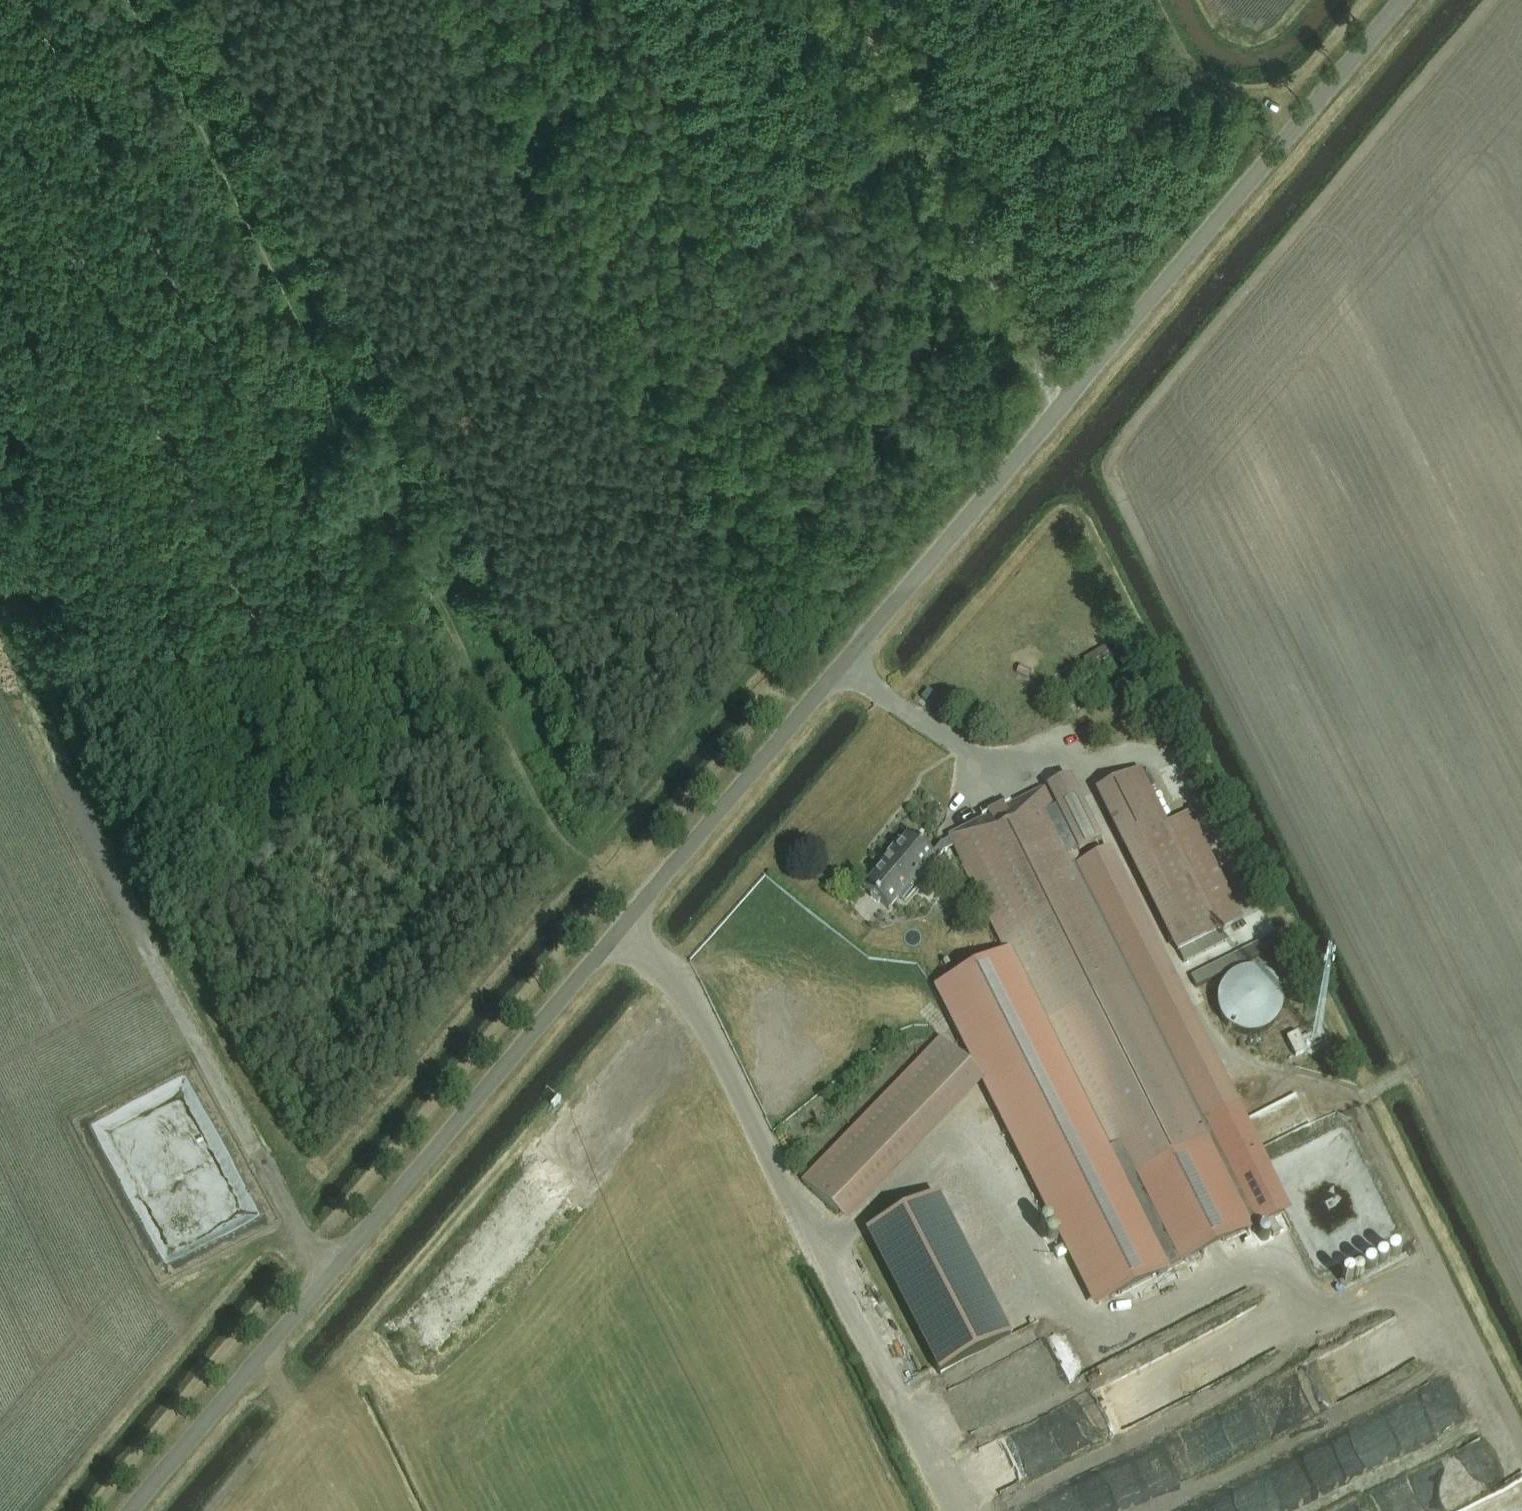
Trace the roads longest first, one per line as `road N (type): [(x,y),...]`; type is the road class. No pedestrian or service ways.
road 1 (unclassified): [(131,1510),(1405,0)]

